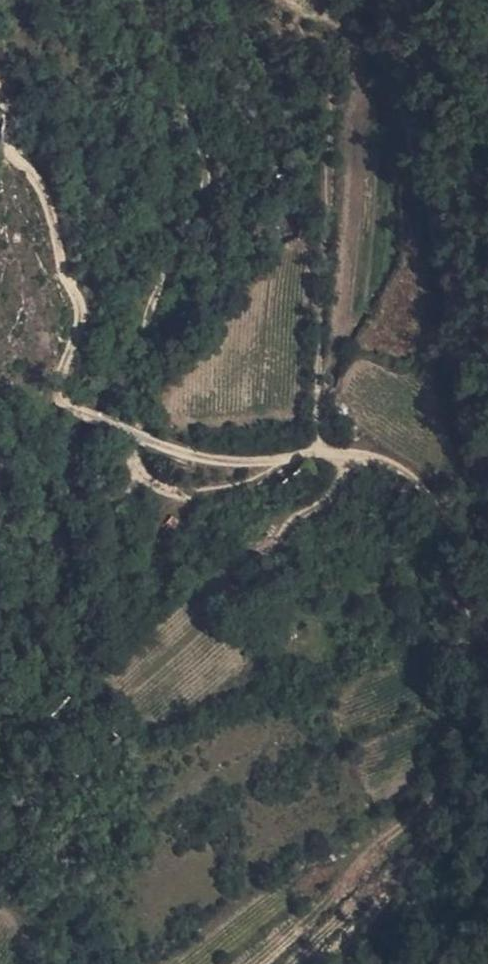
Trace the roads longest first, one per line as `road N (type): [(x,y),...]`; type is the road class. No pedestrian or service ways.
road 1 (track): [(332,447),(326,490),(282,505),(180,495),(137,449),(149,306),(187,220)]
road 2 (track): [(78,399),(65,367),(82,311),(42,195),(0,114)]
road 3 (track): [(347,443),(442,501),(487,612)]
road 4 (track): [(347,443),(229,461),(150,430)]

